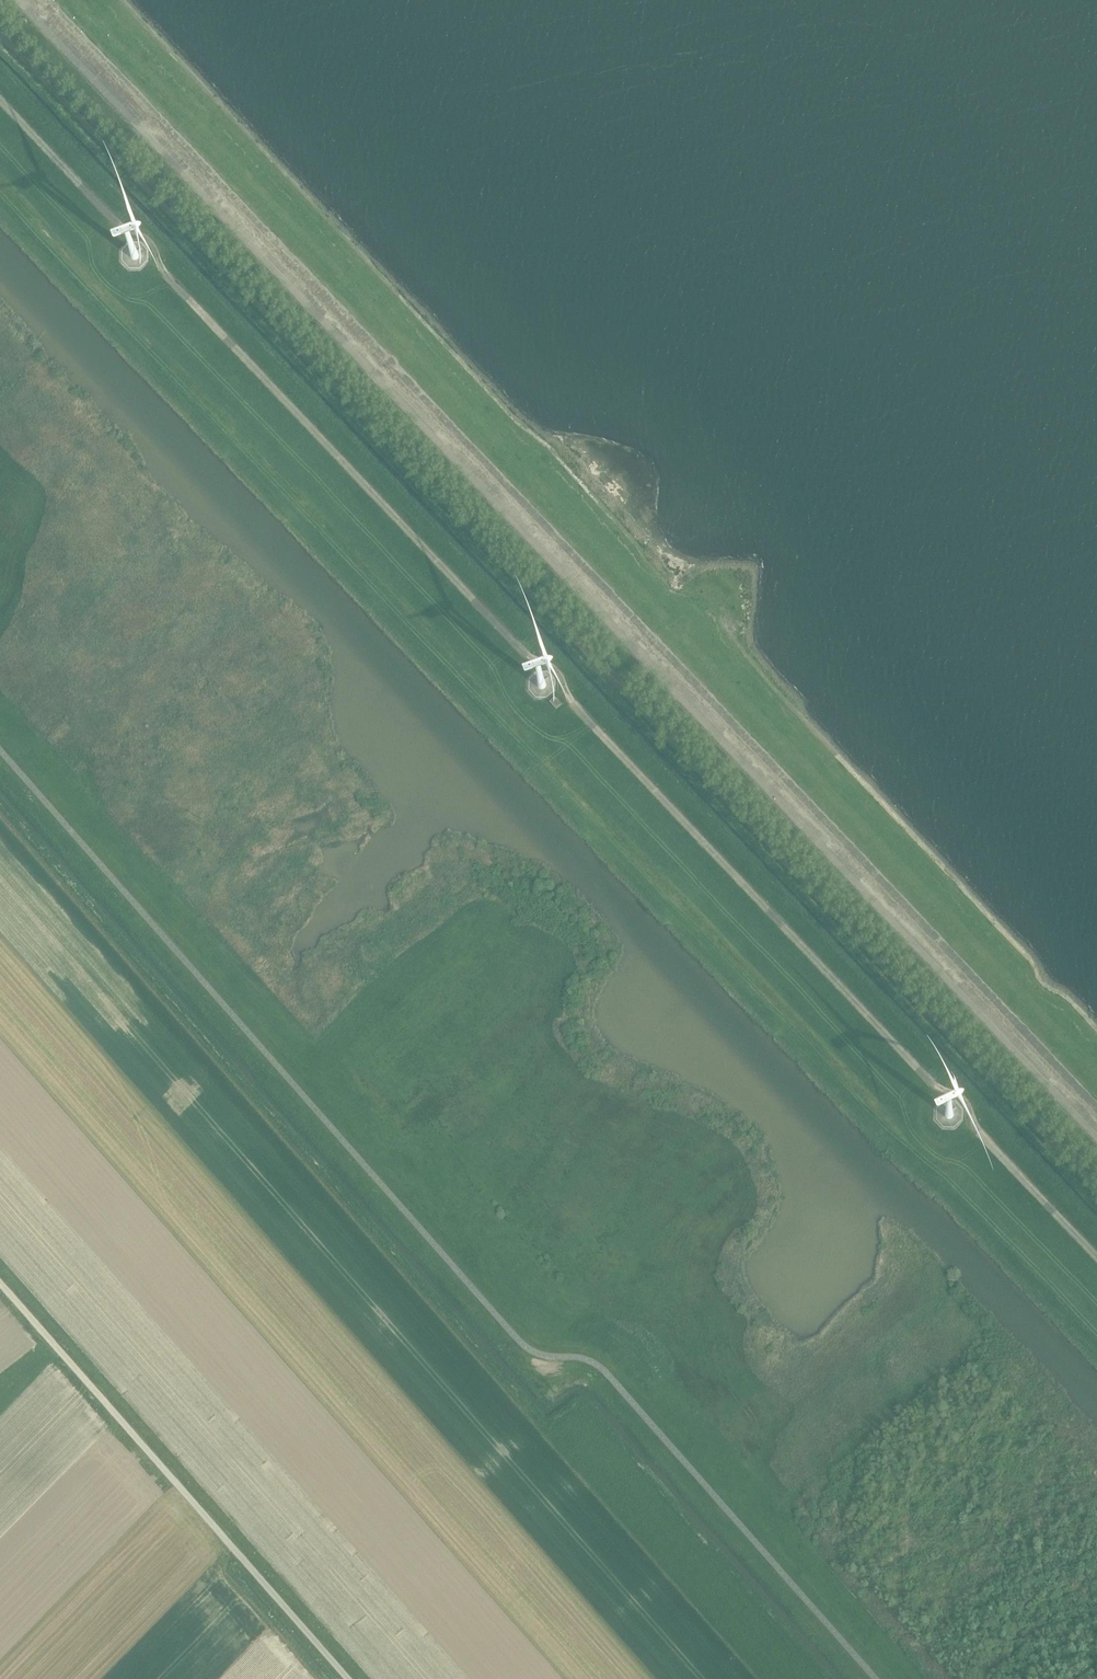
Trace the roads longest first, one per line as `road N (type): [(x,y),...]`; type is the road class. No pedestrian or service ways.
road 1 (track): [(346,1678),(0,1283)]

